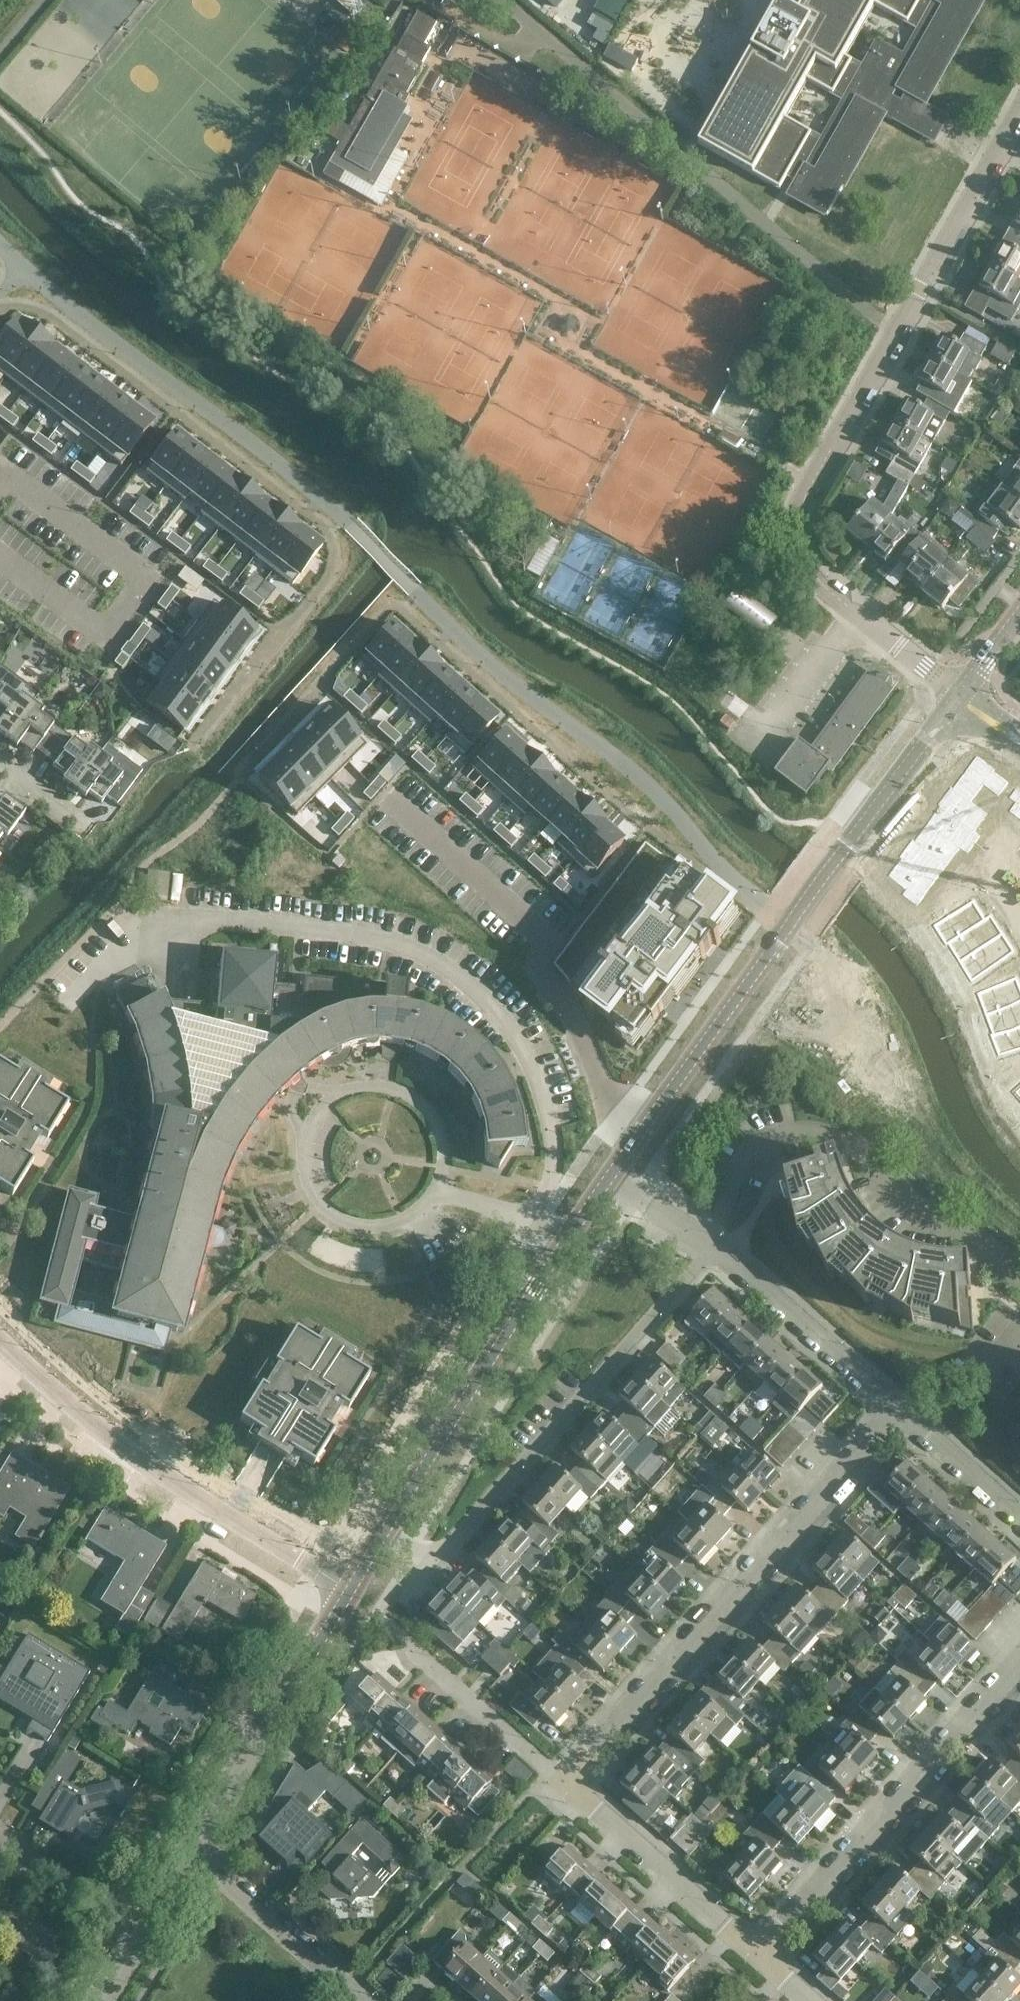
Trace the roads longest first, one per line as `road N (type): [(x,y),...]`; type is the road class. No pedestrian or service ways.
road 1 (residential): [(754,1949),(557,1777),(818,1501),(896,1405)]
road 2 (residential): [(1019,118),(801,512),(802,557),(812,577),(960,700)]
road 3 (tertiary): [(605,1177),(839,851),(944,721)]
road 4 (residential): [(386,1531),(440,1550),(474,1525),(717,1246)]
road 5 (residential): [(348,1592),(65,1402),(0,1340)]
road 6 (tertiary): [(386,1531),(605,1177)]
road 7 (residential): [(707,1239),(754,1152),(789,1135),(819,1135),(838,1140),(1019,1276)]
road 8 (residential): [(754,1949),(1019,1656)]
road 9 (tertiary): [(194,1846),(348,1592)]
road 10 (residential): [(896,1405),(717,1246)]
road 11 (residential): [(363,2000),(194,1846)]
road 12 (residential): [(145,1927),(0,1845)]
road 13 (residential): [(1019,1516),(896,1405)]

